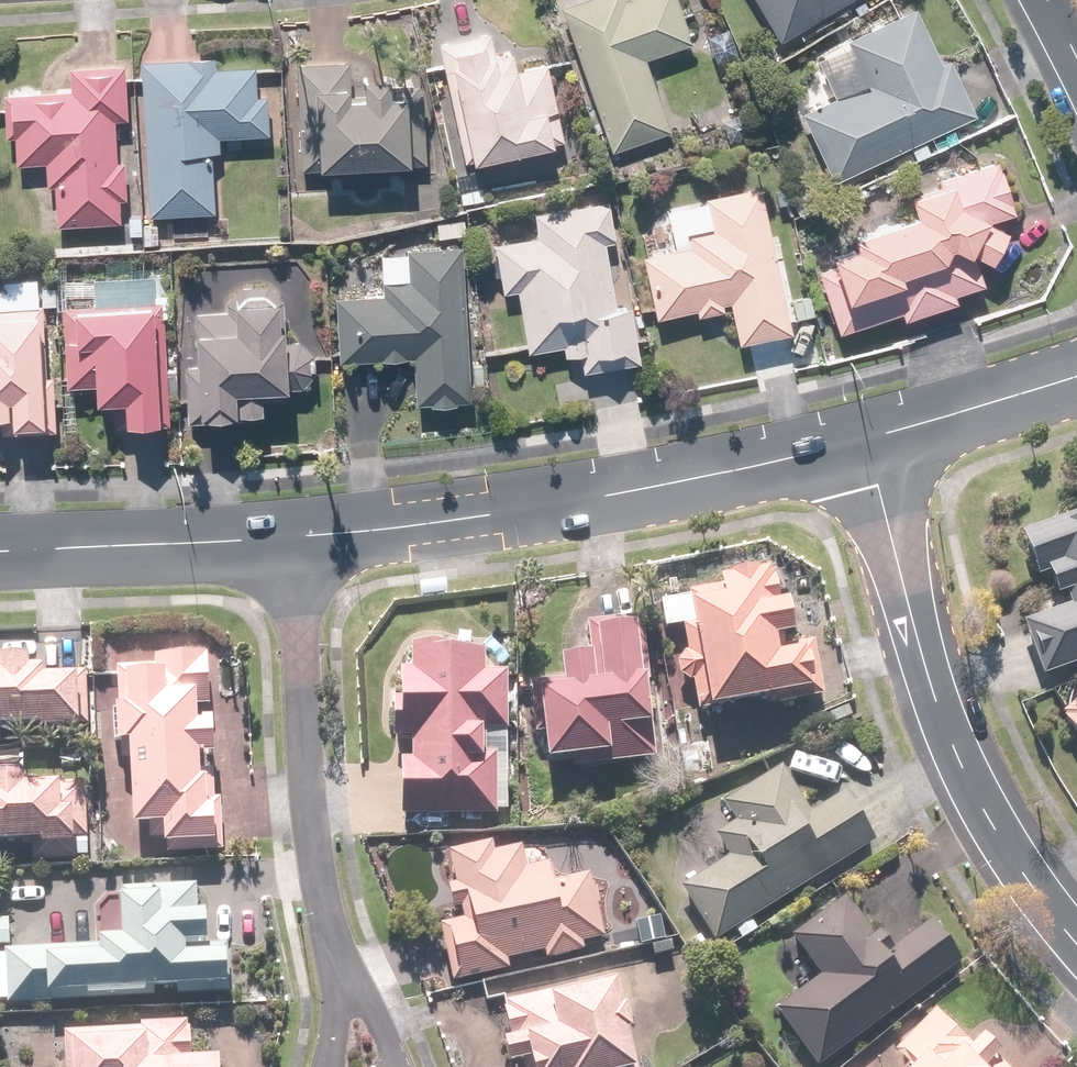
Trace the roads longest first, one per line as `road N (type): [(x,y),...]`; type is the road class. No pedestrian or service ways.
road 1 (secondary): [(284,533),(490,515),(862,437)]
road 2 (residential): [(862,437),(920,656),(957,761),(1025,883),(1076,944)]
road 3 (residential): [(284,533),(300,742),(326,919),(354,992)]
road 4 (secondary): [(0,544),(284,533)]
road 5 (secondary): [(862,437),(1076,372)]

